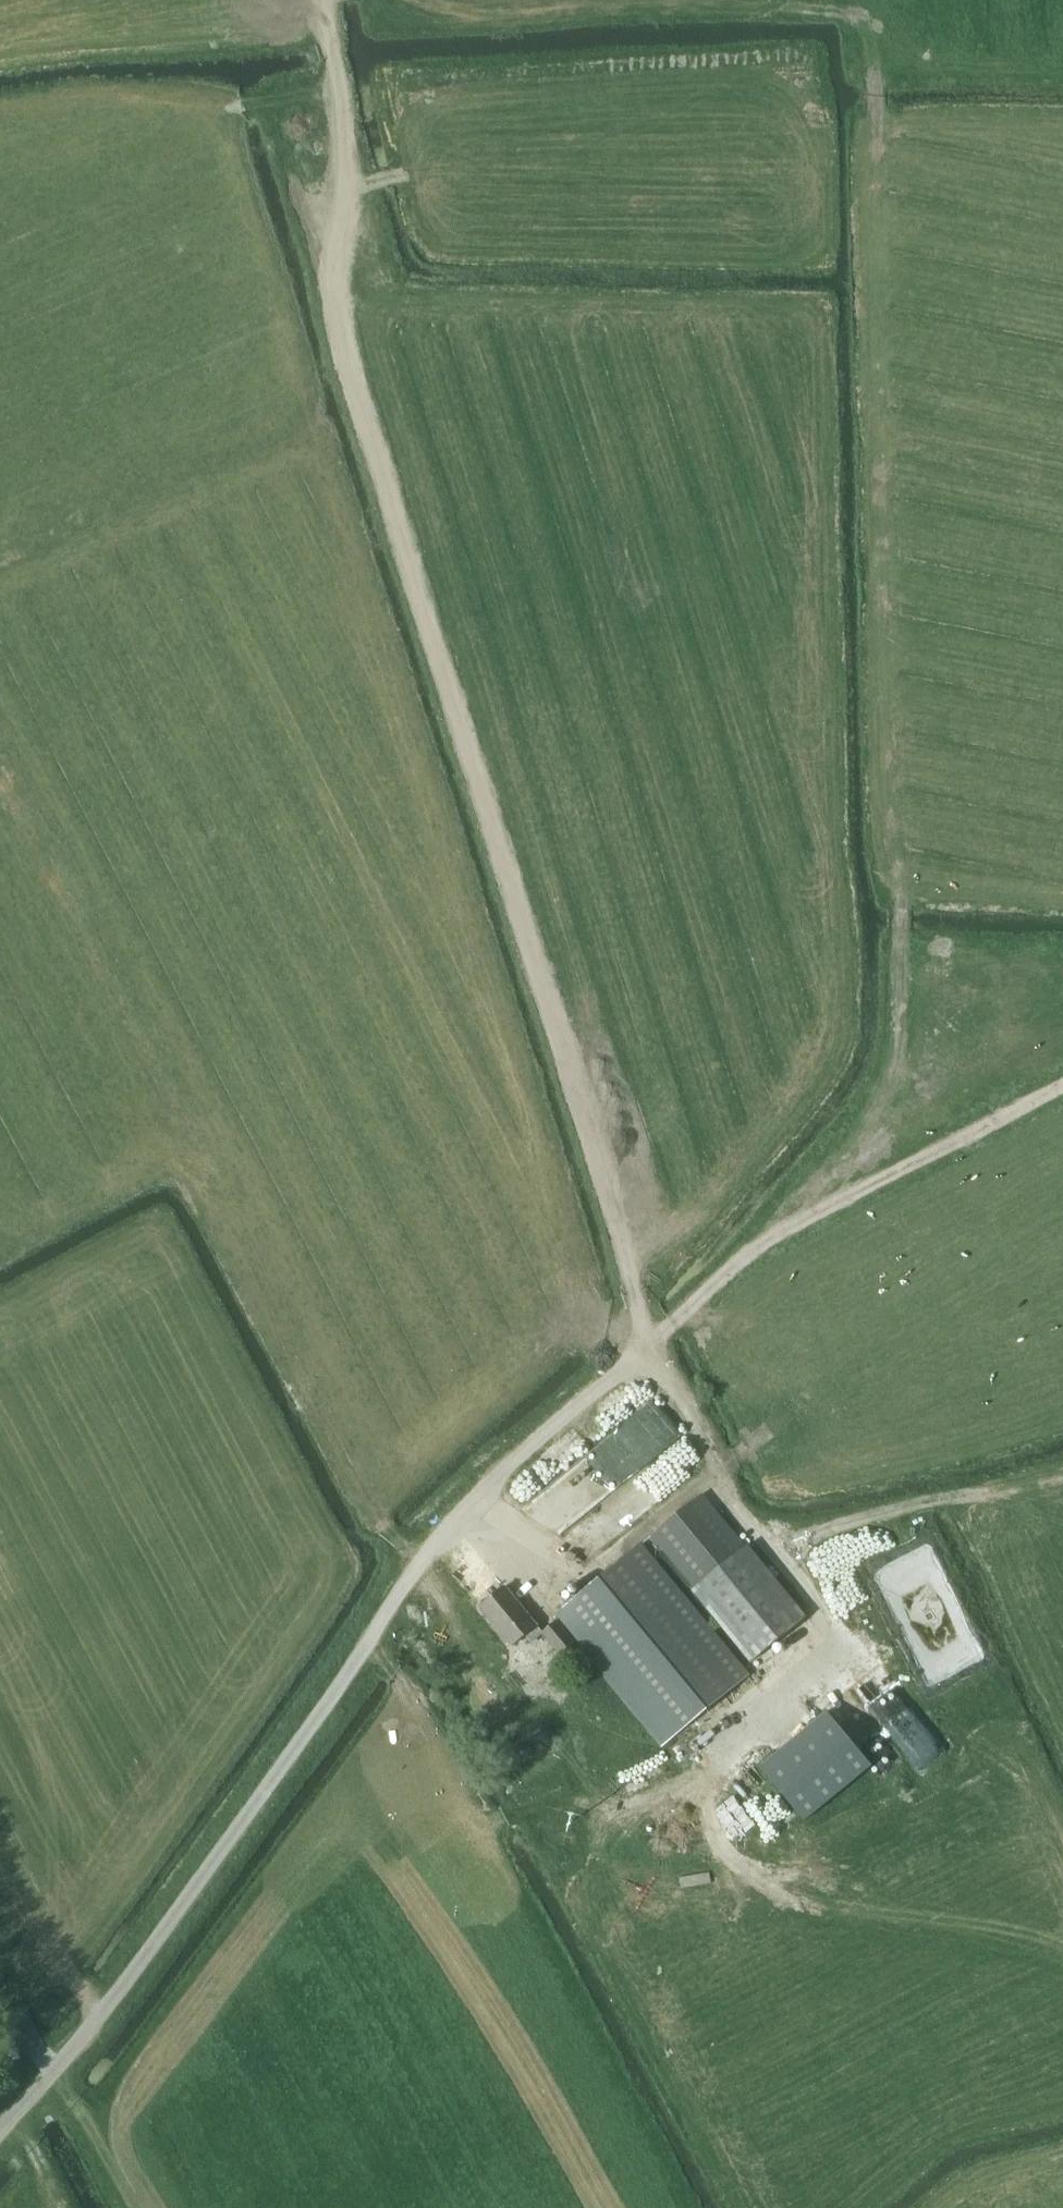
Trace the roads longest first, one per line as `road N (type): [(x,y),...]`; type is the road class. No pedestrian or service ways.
road 1 (unclassified): [(0,2128),(109,2007),(386,1613)]

